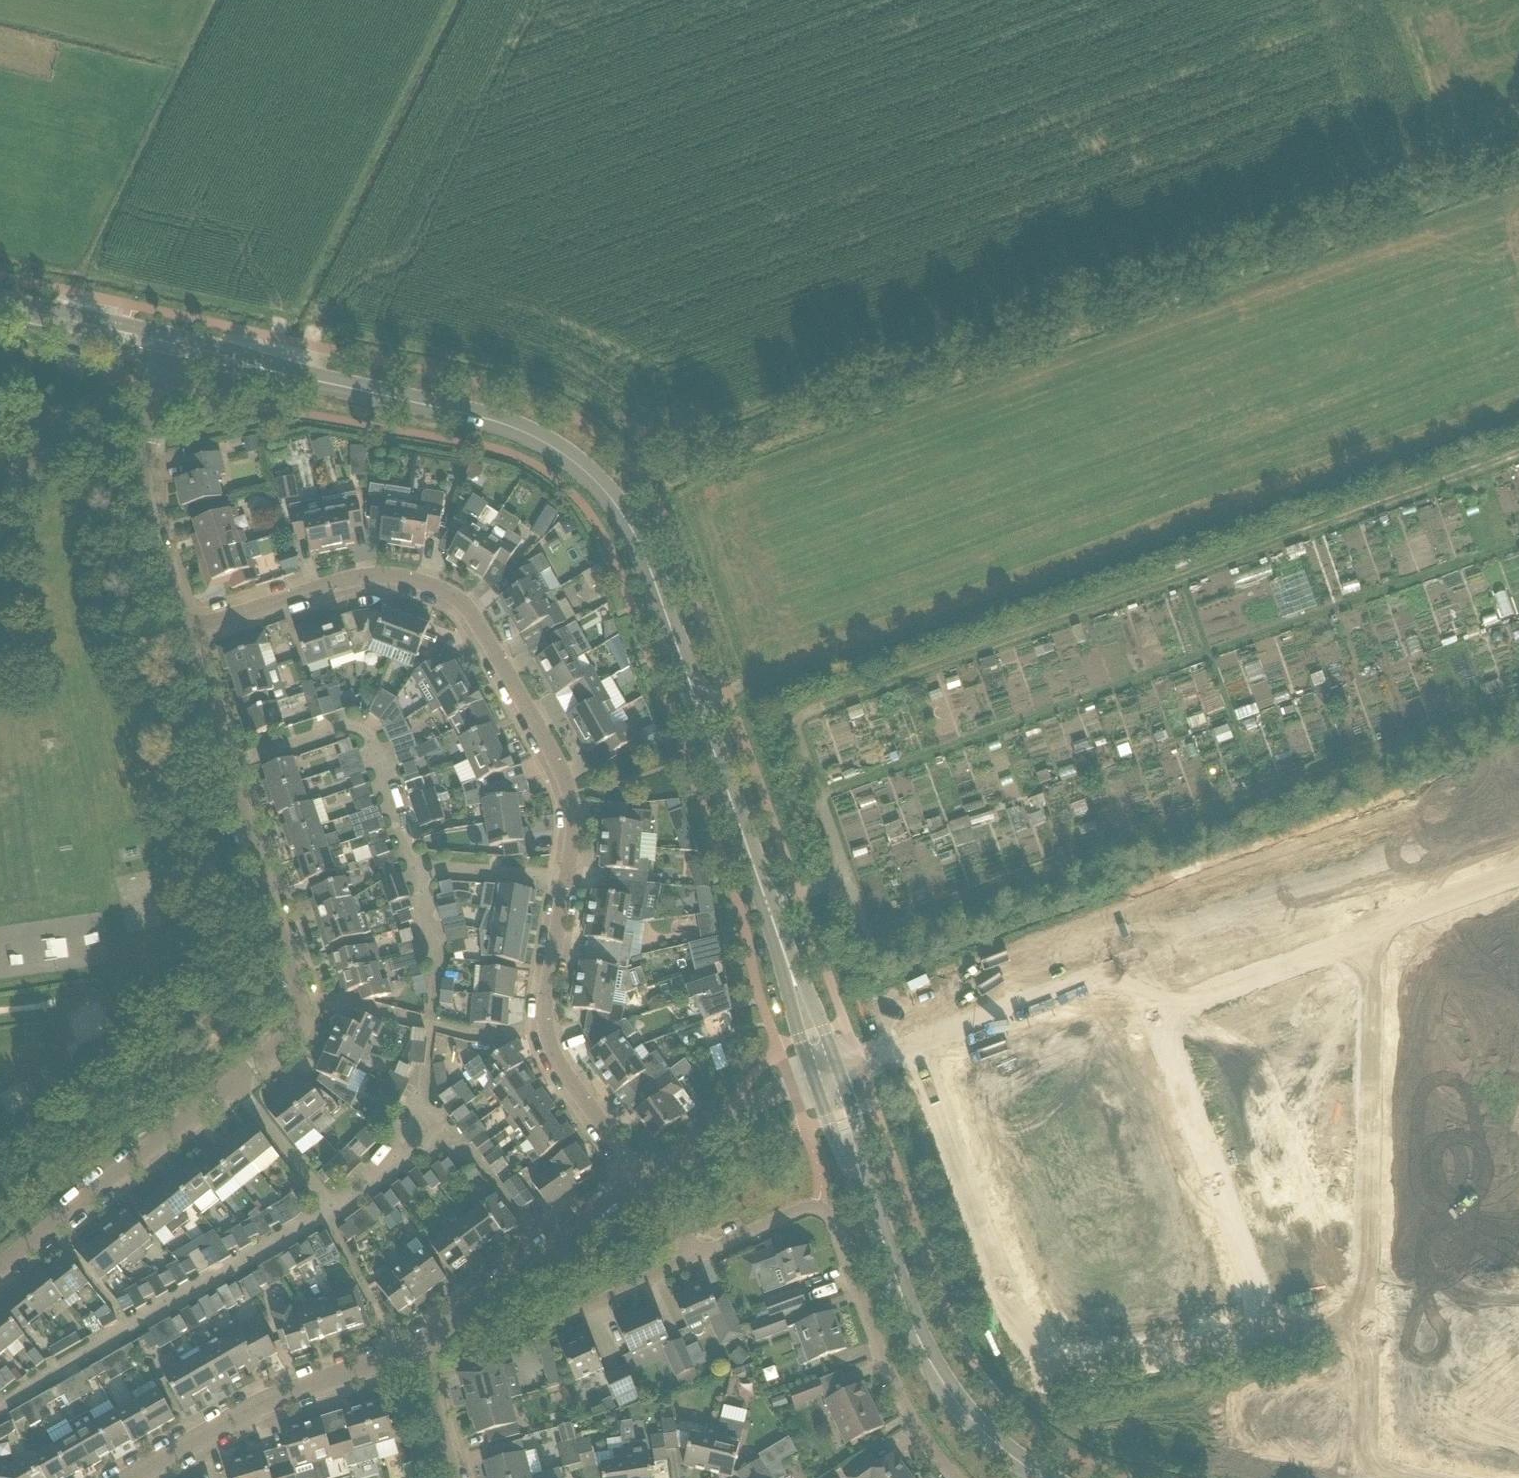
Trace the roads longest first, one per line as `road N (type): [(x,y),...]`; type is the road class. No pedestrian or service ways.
road 1 (residential): [(642,1181),(553,1052),(547,994),(574,831),(569,793),(469,610),(414,580),(348,577),(182,632)]
road 2 (tertiary): [(787,958),(650,566),(598,479),(521,430),(262,368)]
road 3 (residential): [(0,1267),(286,1039),(299,1015),(300,985),(182,632)]
road 4 (track): [(1518,452),(819,709)]
road 5 (track): [(863,922),(890,927),(1518,702)]
road 6 (residential): [(1264,1331),(1094,1367),(1055,1358),(1016,1309),(922,1043)]
road 7 (residential): [(693,1258),(802,1210),(824,1211),(909,1410),(956,1477)]
road 8 (residential): [(1370,1310),(1374,924)]
road 9 (tertiary): [(1037,1477),(945,1387),(915,1329),(862,1180)]
road 10 (residential): [(1144,1002),(1264,1331)]
road 11 (residential): [(133,1477),(258,1405),(416,1351)]
road 12 (residential): [(416,1351),(642,1181)]
road 13 (residential): [(182,632),(145,496),(165,357)]
road 14 (residential): [(1144,1002),(1132,971),(922,1043)]
road 15 (residential): [(1374,924),(1144,1002)]
road 16 (residential): [(1408,1477),(1368,1470),(1370,1310)]
road 17 (residential): [(642,1181),(812,1076)]
road 18 (tertiary): [(169,338),(0,299)]
road 19 (tertiary): [(0,322),(165,357)]
road 20 (residential): [(1518,873),(1374,924)]
road 21 (residential): [(451,1477),(416,1351)]
road 22 (tertiary): [(837,1069),(787,958)]
road 23 (tertiary): [(787,958),(812,1076)]

